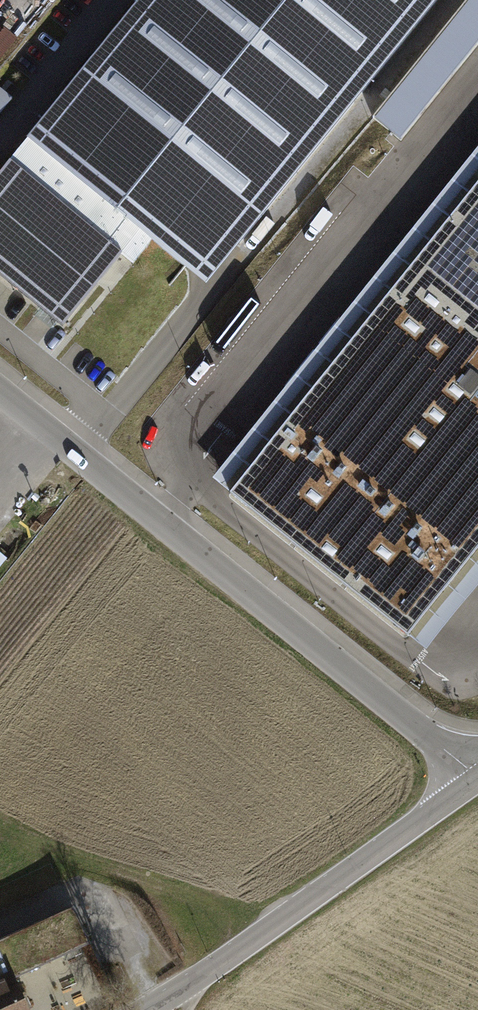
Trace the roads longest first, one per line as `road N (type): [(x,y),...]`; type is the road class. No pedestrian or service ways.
road 1 (unclassified): [(0,391),(477,777)]
road 2 (tertiary): [(477,780),(143,1009)]

